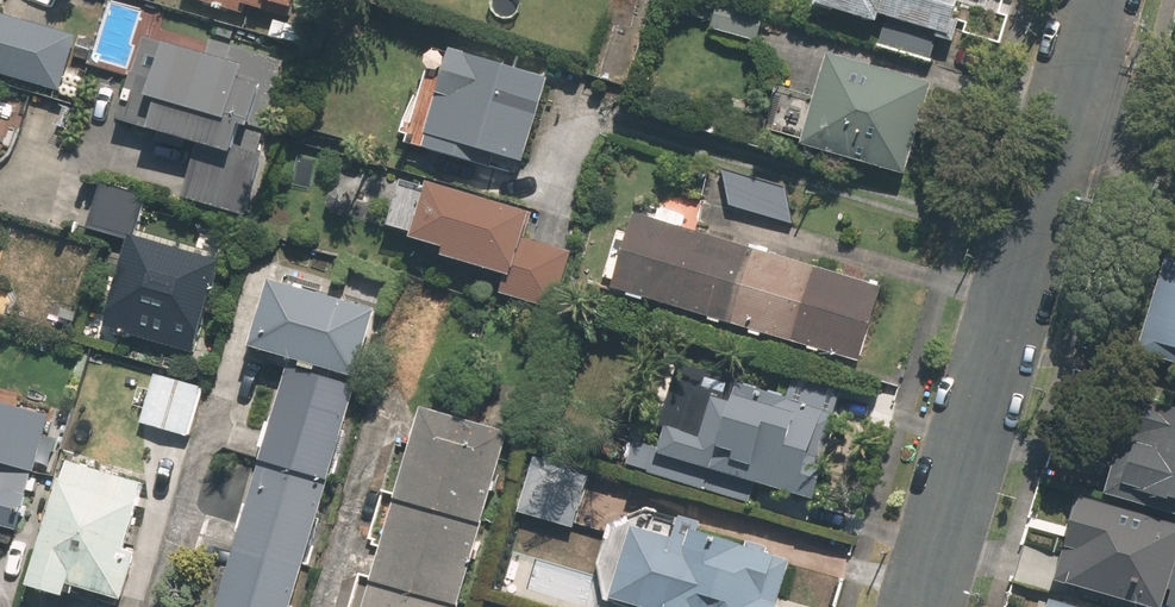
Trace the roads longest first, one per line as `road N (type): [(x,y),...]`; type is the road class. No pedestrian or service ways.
road 1 (residential): [(922,606),(1070,104)]

